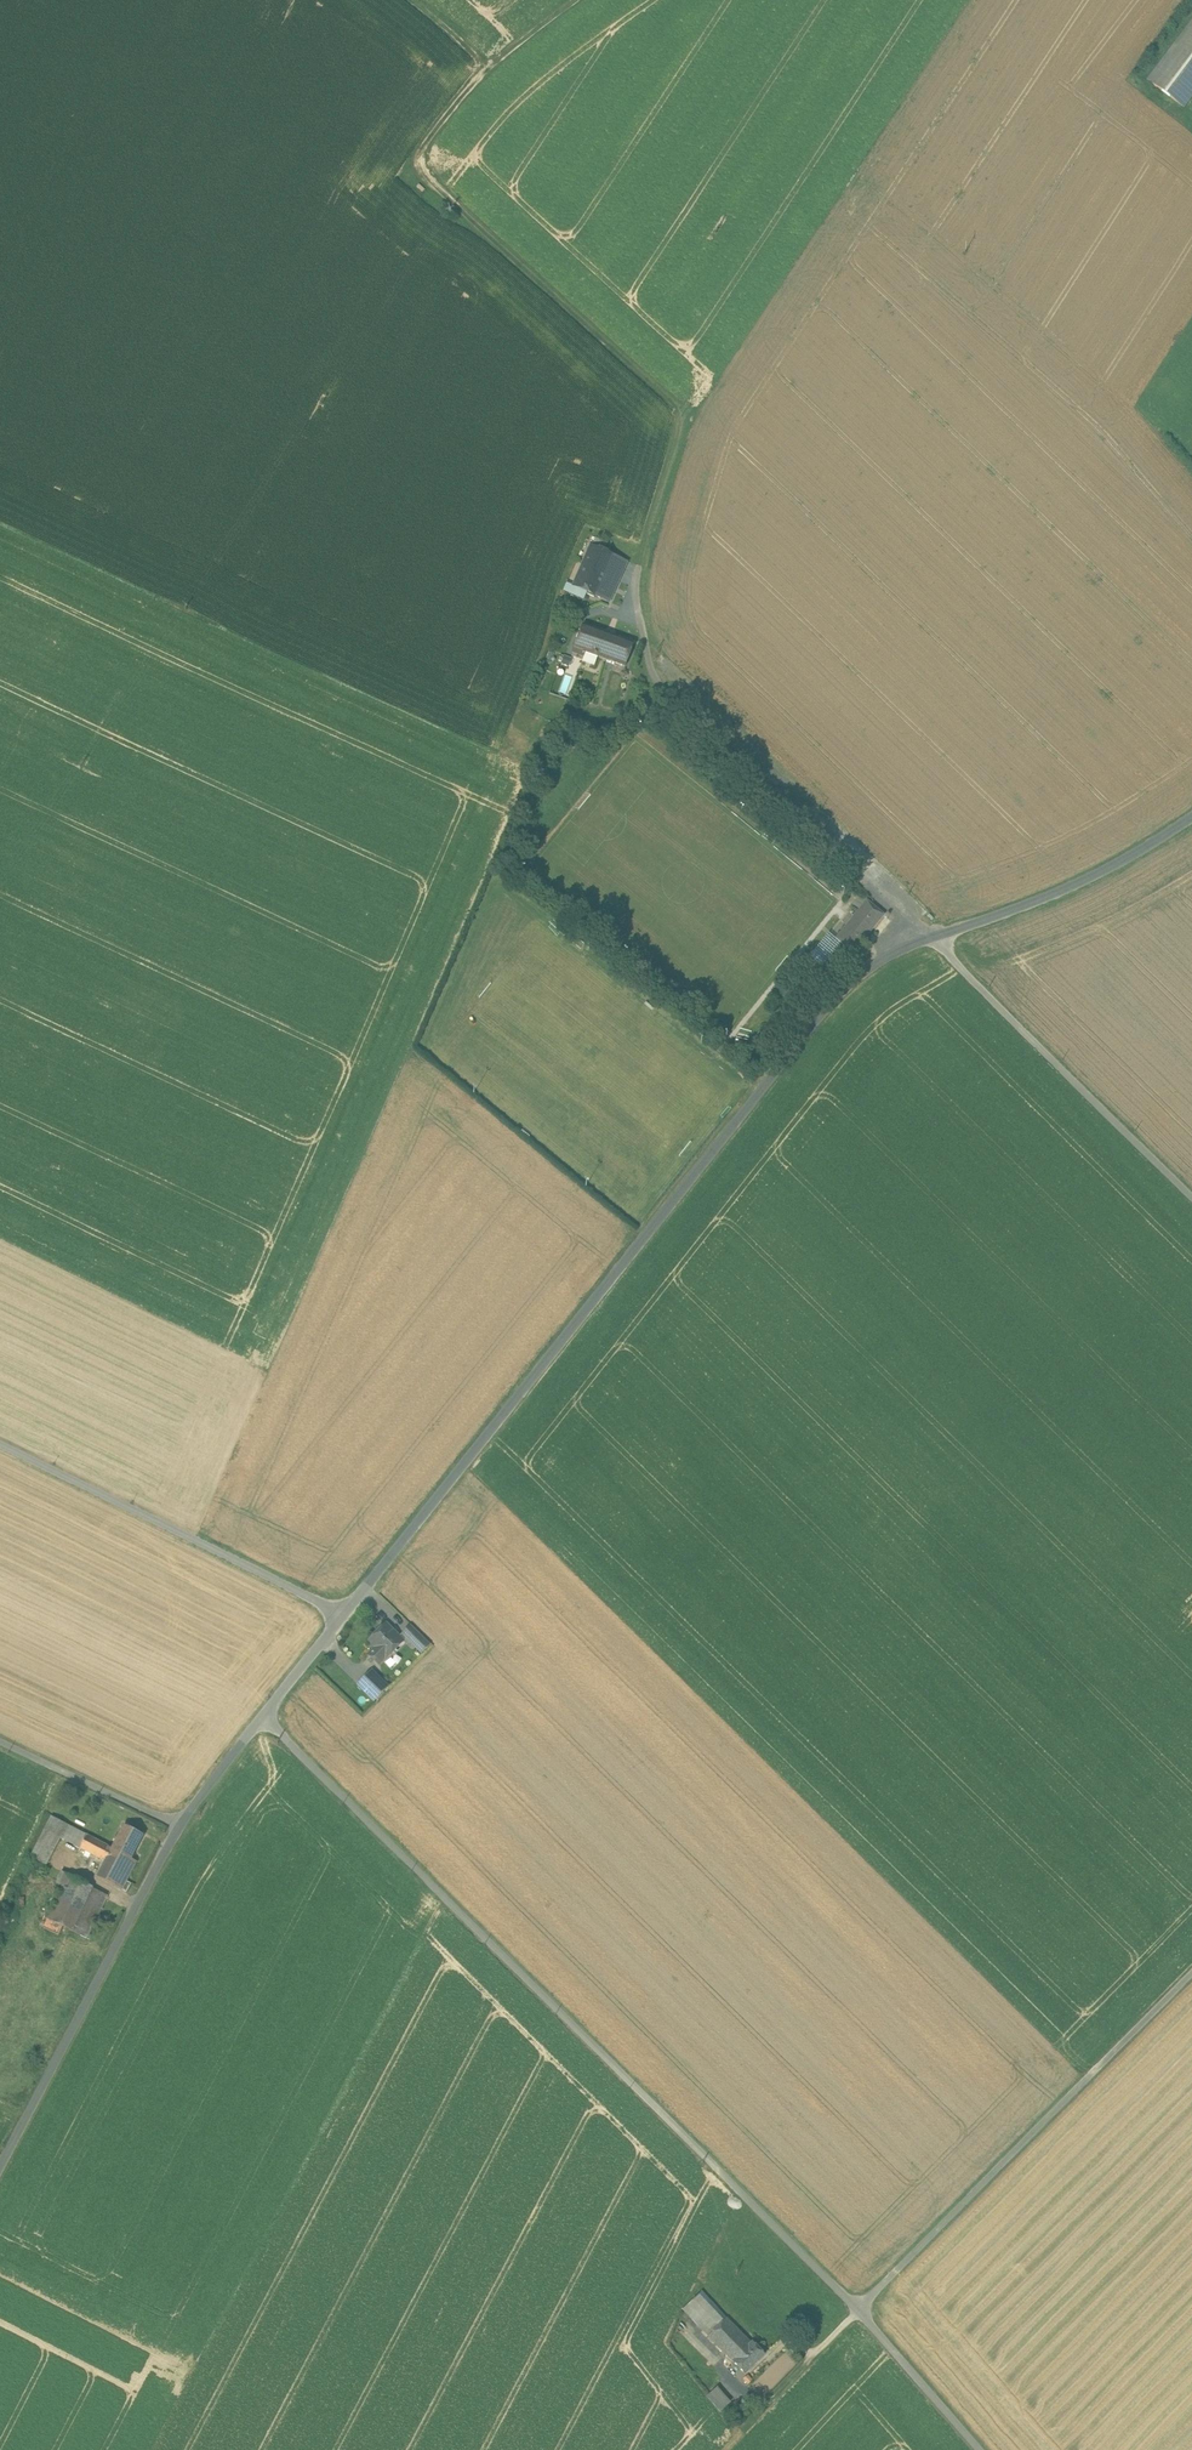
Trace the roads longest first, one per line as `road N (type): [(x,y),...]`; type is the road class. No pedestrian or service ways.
road 1 (unclassified): [(926,939),(881,959),(824,1014),(346,1614)]
road 2 (unclassified): [(859,2309),(264,1715)]
road 3 (track): [(411,0),(486,71),(418,154),(420,178),(664,395),(682,421),(639,562)]
road 4 (unclassified): [(264,1715),(181,1826),(0,2166)]
road 5 (unclassified): [(926,939),(652,678),(639,562)]
road 6 (unclassified): [(859,2309),(1191,1970)]
road 7 (unclassified): [(346,1614),(0,1444)]
road 8 (unclassified): [(931,936),(1191,1194)]
road 9 (unclassified): [(1191,815),(1074,886),(931,936)]
road 10 (track): [(181,1826),(0,1741)]
road 11 (track): [(726,2449),(859,2309)]
road 12 (unclassified): [(980,2449),(859,2309)]
road 13 (unclassified): [(346,1614),(264,1715)]

